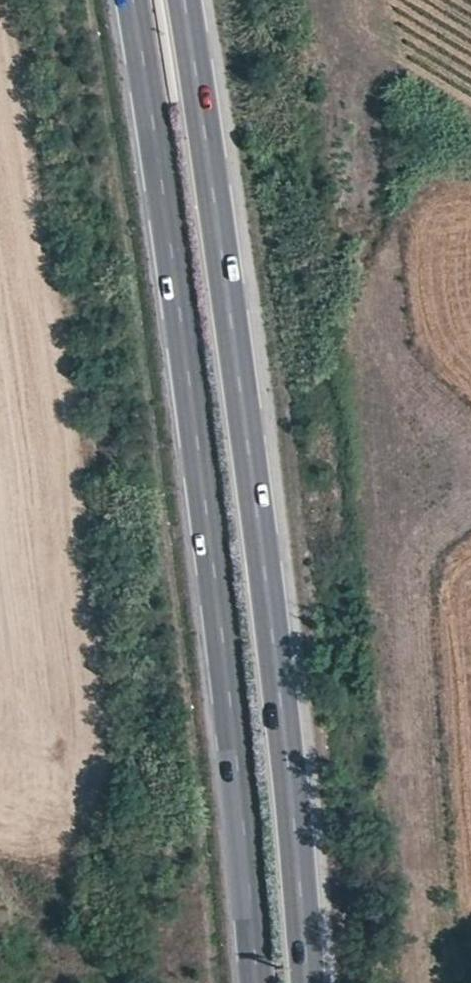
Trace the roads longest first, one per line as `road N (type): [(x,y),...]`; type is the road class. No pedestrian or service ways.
road 1 (trunk): [(309,982),(267,553),(188,0)]
road 2 (trunk): [(139,0),(220,554),(258,982)]

